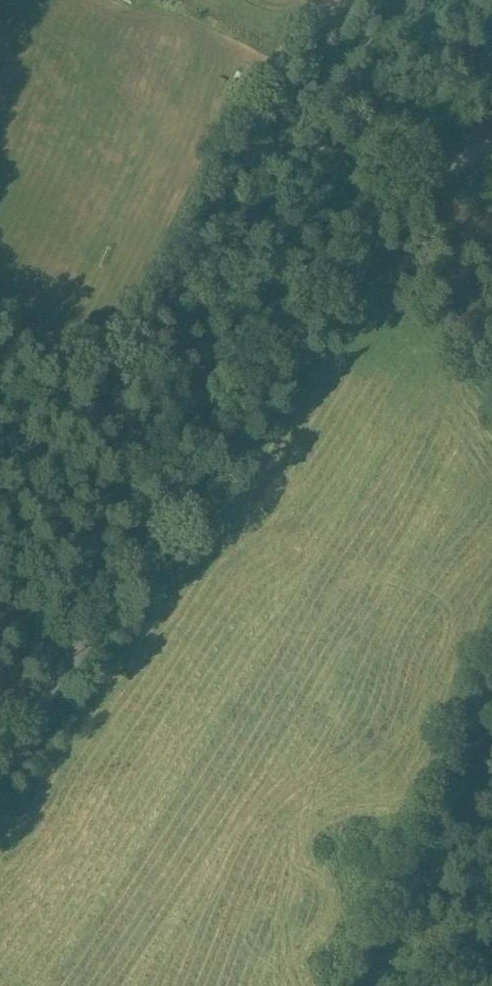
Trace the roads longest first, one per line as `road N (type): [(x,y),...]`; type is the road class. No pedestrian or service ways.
road 1 (track): [(0,779),(360,259),(491,116)]

